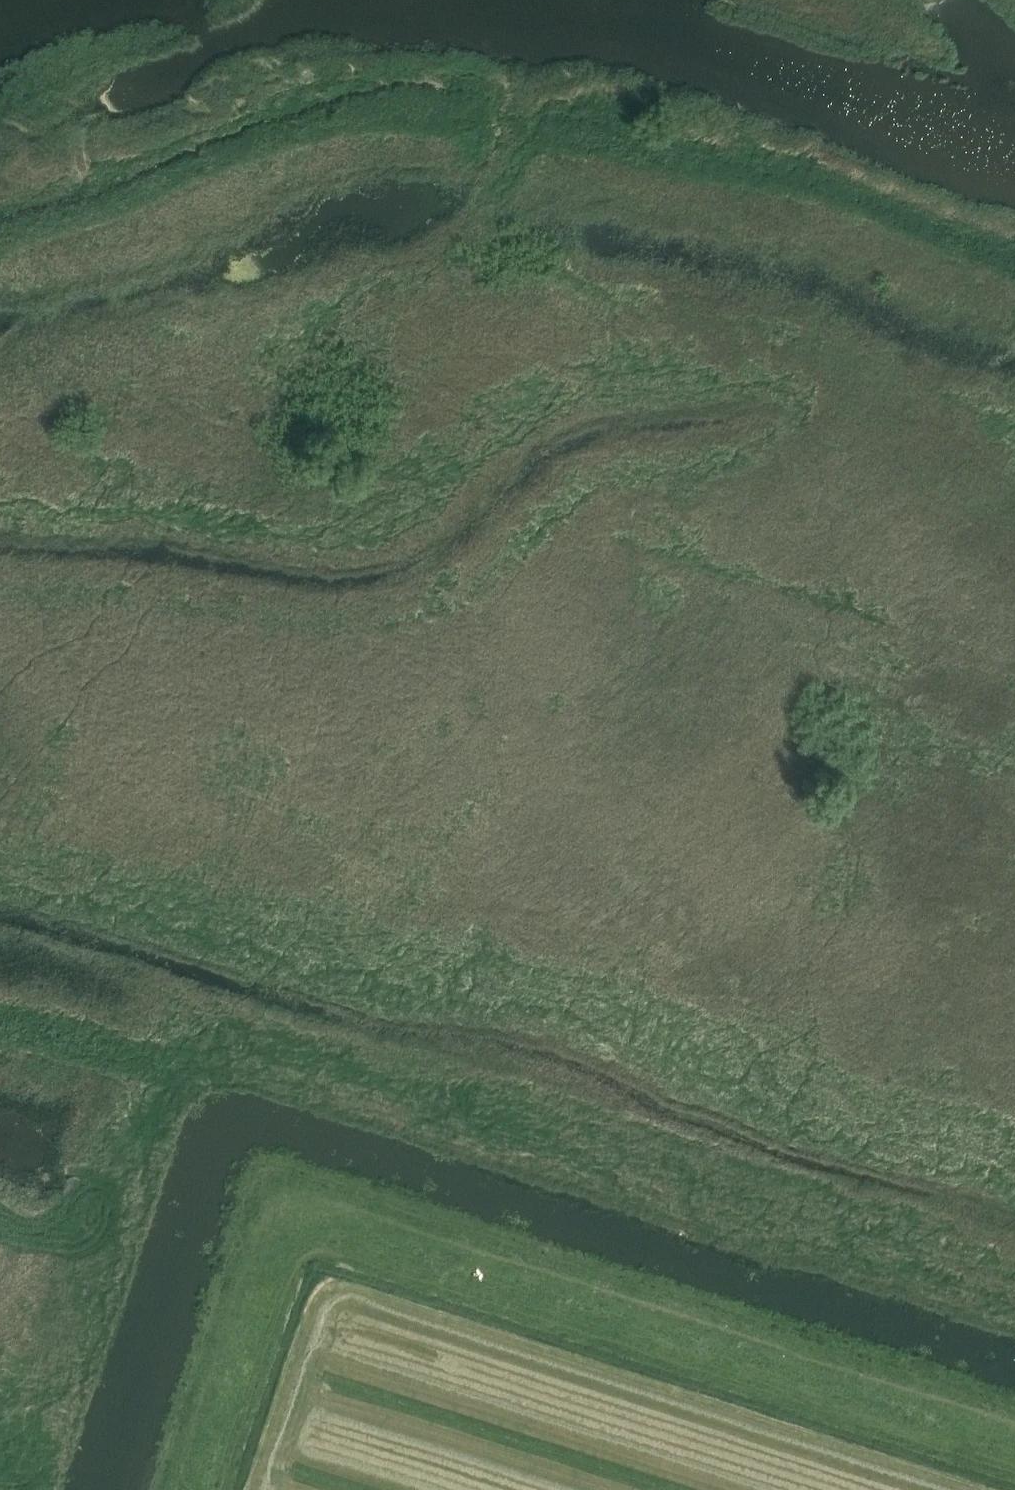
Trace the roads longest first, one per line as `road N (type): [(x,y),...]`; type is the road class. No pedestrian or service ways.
road 1 (track): [(1014,260),(839,187),(429,108),(359,108),(240,140),(86,206),(0,231)]
road 2 (track): [(0,1032),(65,1039),(161,1069)]

